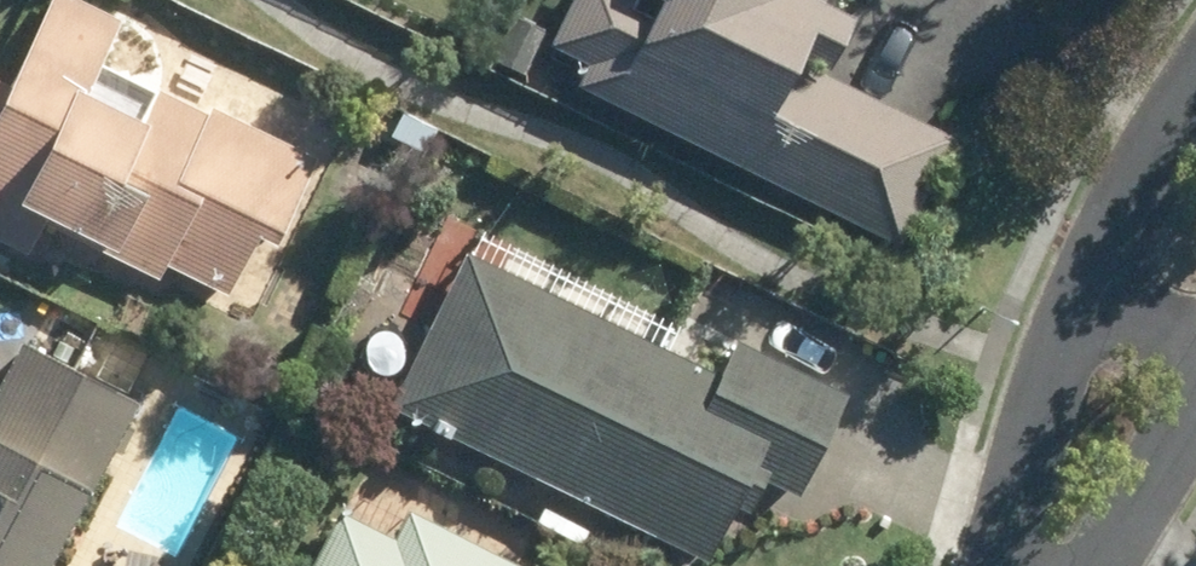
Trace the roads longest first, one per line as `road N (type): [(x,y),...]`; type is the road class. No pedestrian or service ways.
road 1 (residential): [(988,565),(1016,402),(1102,186),(1195,55)]
road 2 (residential): [(1195,434),(1173,475),(1096,565)]

